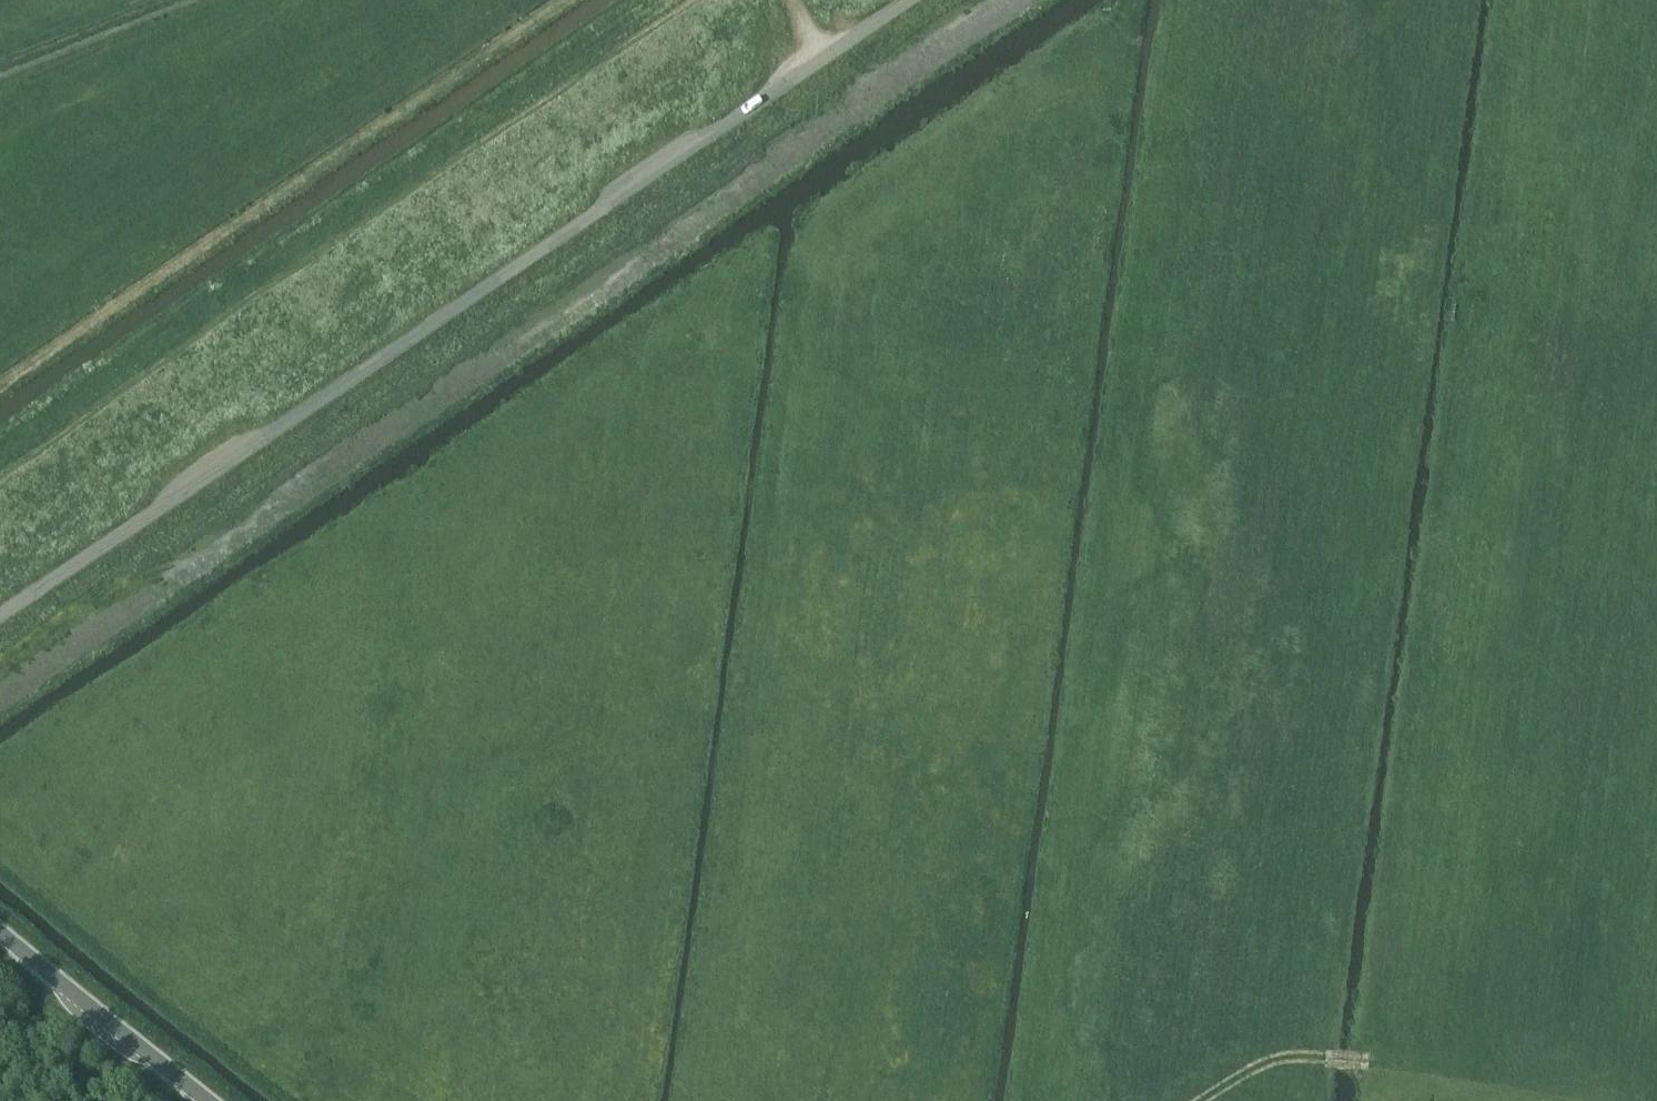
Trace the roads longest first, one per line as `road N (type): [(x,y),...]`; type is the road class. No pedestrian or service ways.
road 1 (unclassified): [(0,614),(908,0)]
road 2 (tertiary): [(210,1100),(0,926)]
road 3 (track): [(1201,1100),(1271,1058),(1361,1062)]

